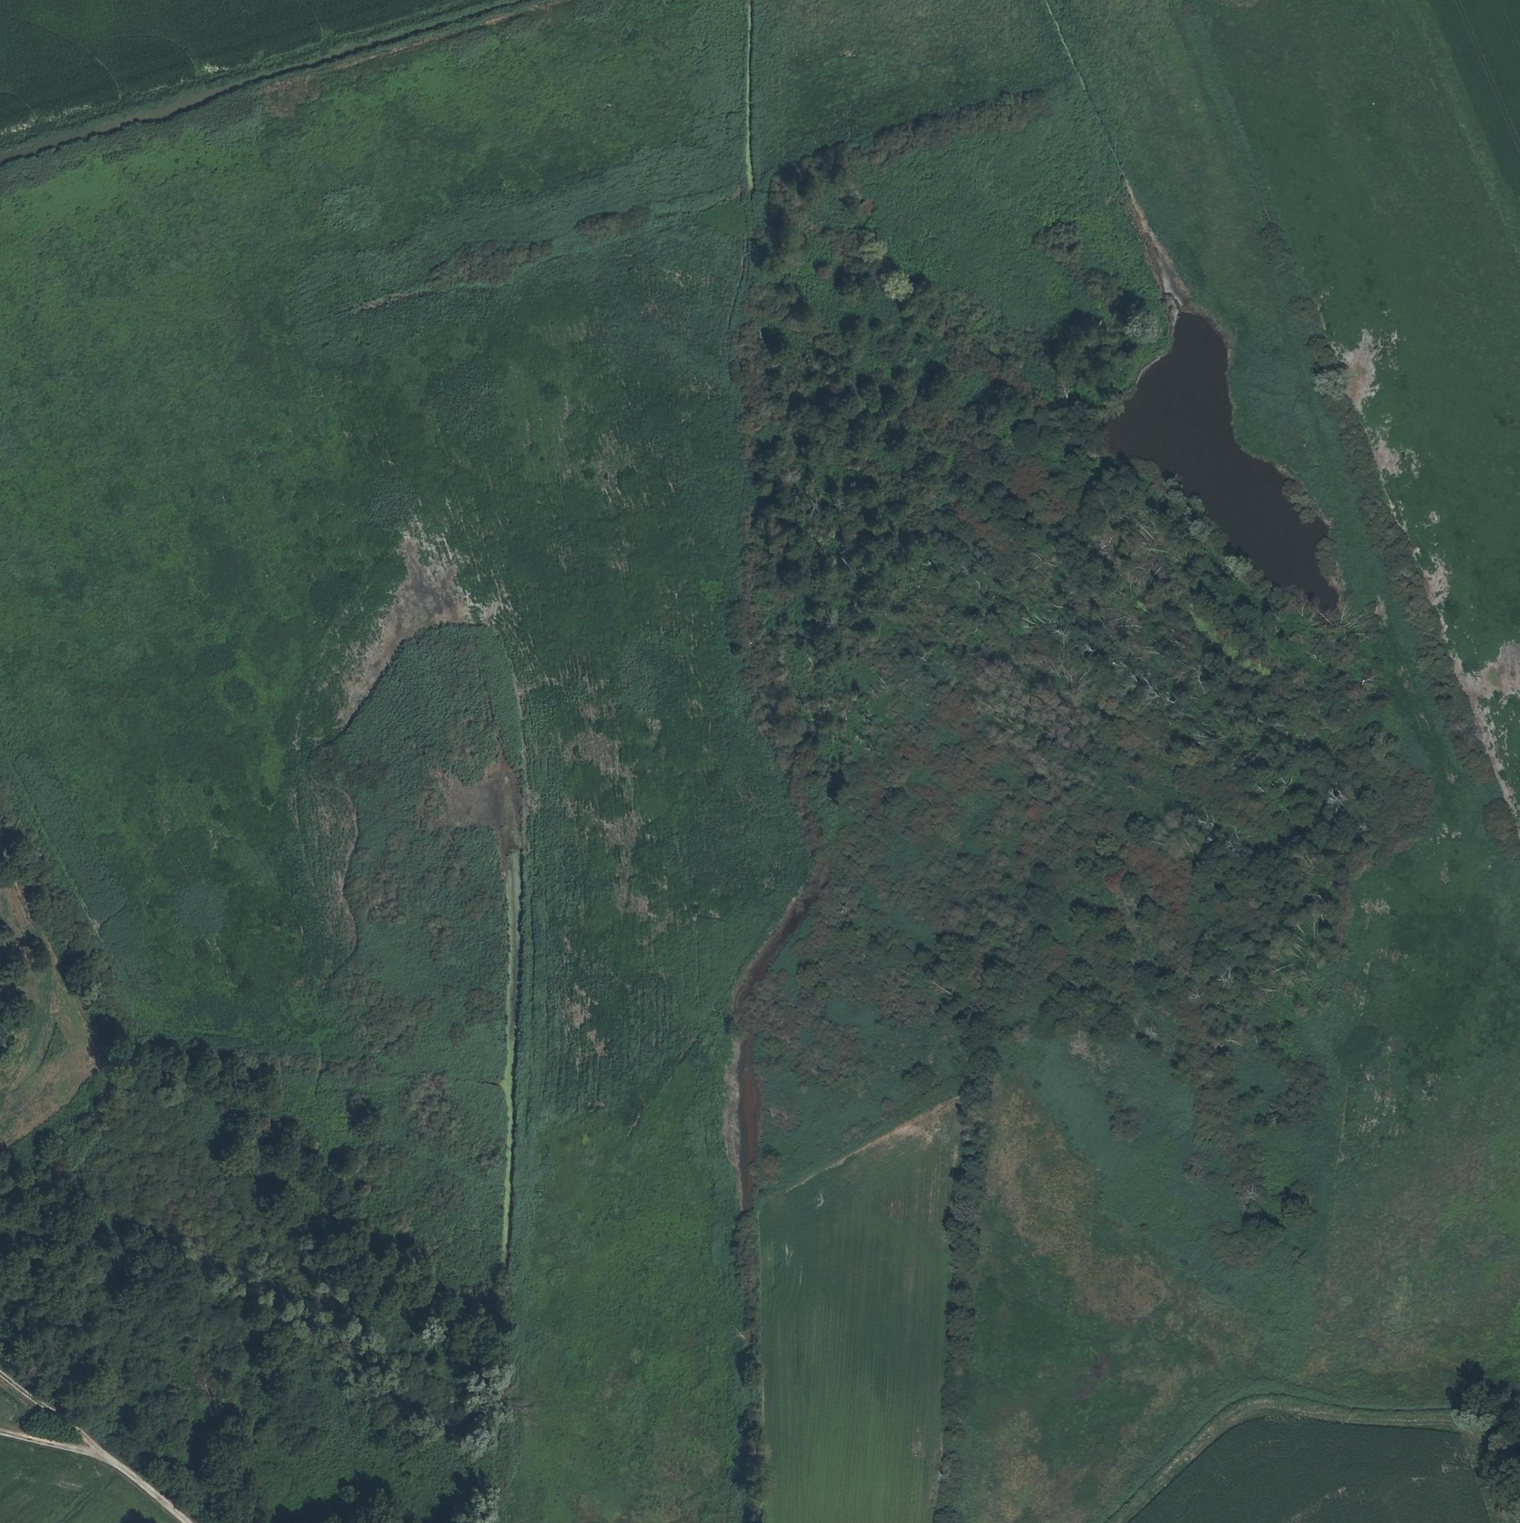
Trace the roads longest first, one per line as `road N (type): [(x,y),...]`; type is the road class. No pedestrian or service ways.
road 1 (track): [(273,90),(571,0)]
road 2 (track): [(0,861),(44,963),(34,1029),(0,1113)]
road 3 (track): [(0,1432),(104,1454),(189,1522)]
road 4 (track): [(104,1454),(0,1374)]

